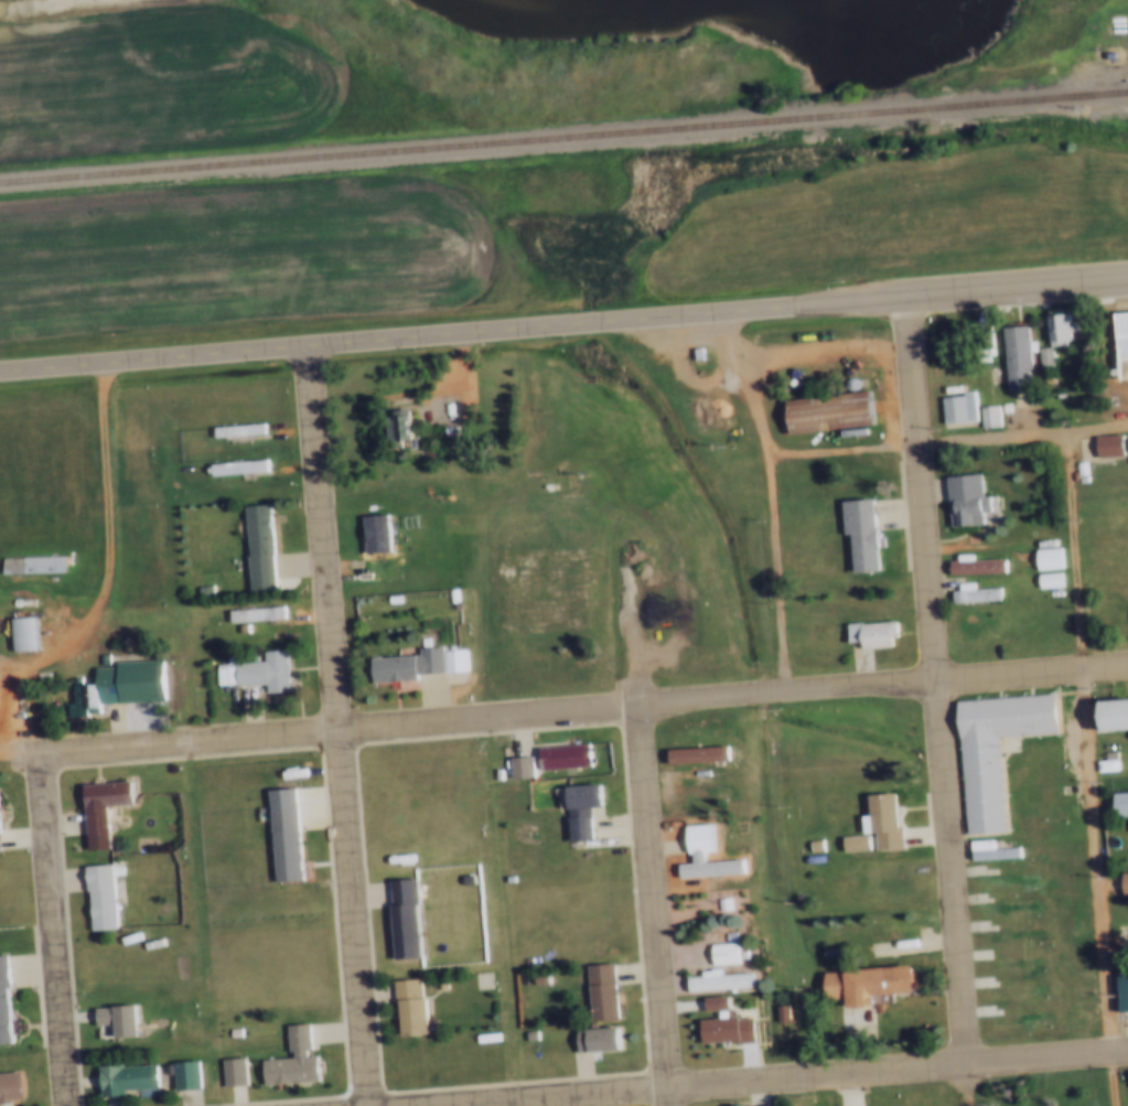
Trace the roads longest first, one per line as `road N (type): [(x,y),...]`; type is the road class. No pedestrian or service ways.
road 1 (tertiary): [(0,373),(1127,275)]
road 2 (residential): [(41,756),(1127,669)]
road 3 (residential): [(307,350),(370,1105)]
road 4 (residential): [(387,1105),(1127,1050)]
road 5 (residential): [(670,1105),(640,707)]
road 6 (residential): [(939,683),(905,294)]
road 7 (residential): [(971,1064),(939,683)]
road 8 (residential): [(41,756),(66,1105)]

